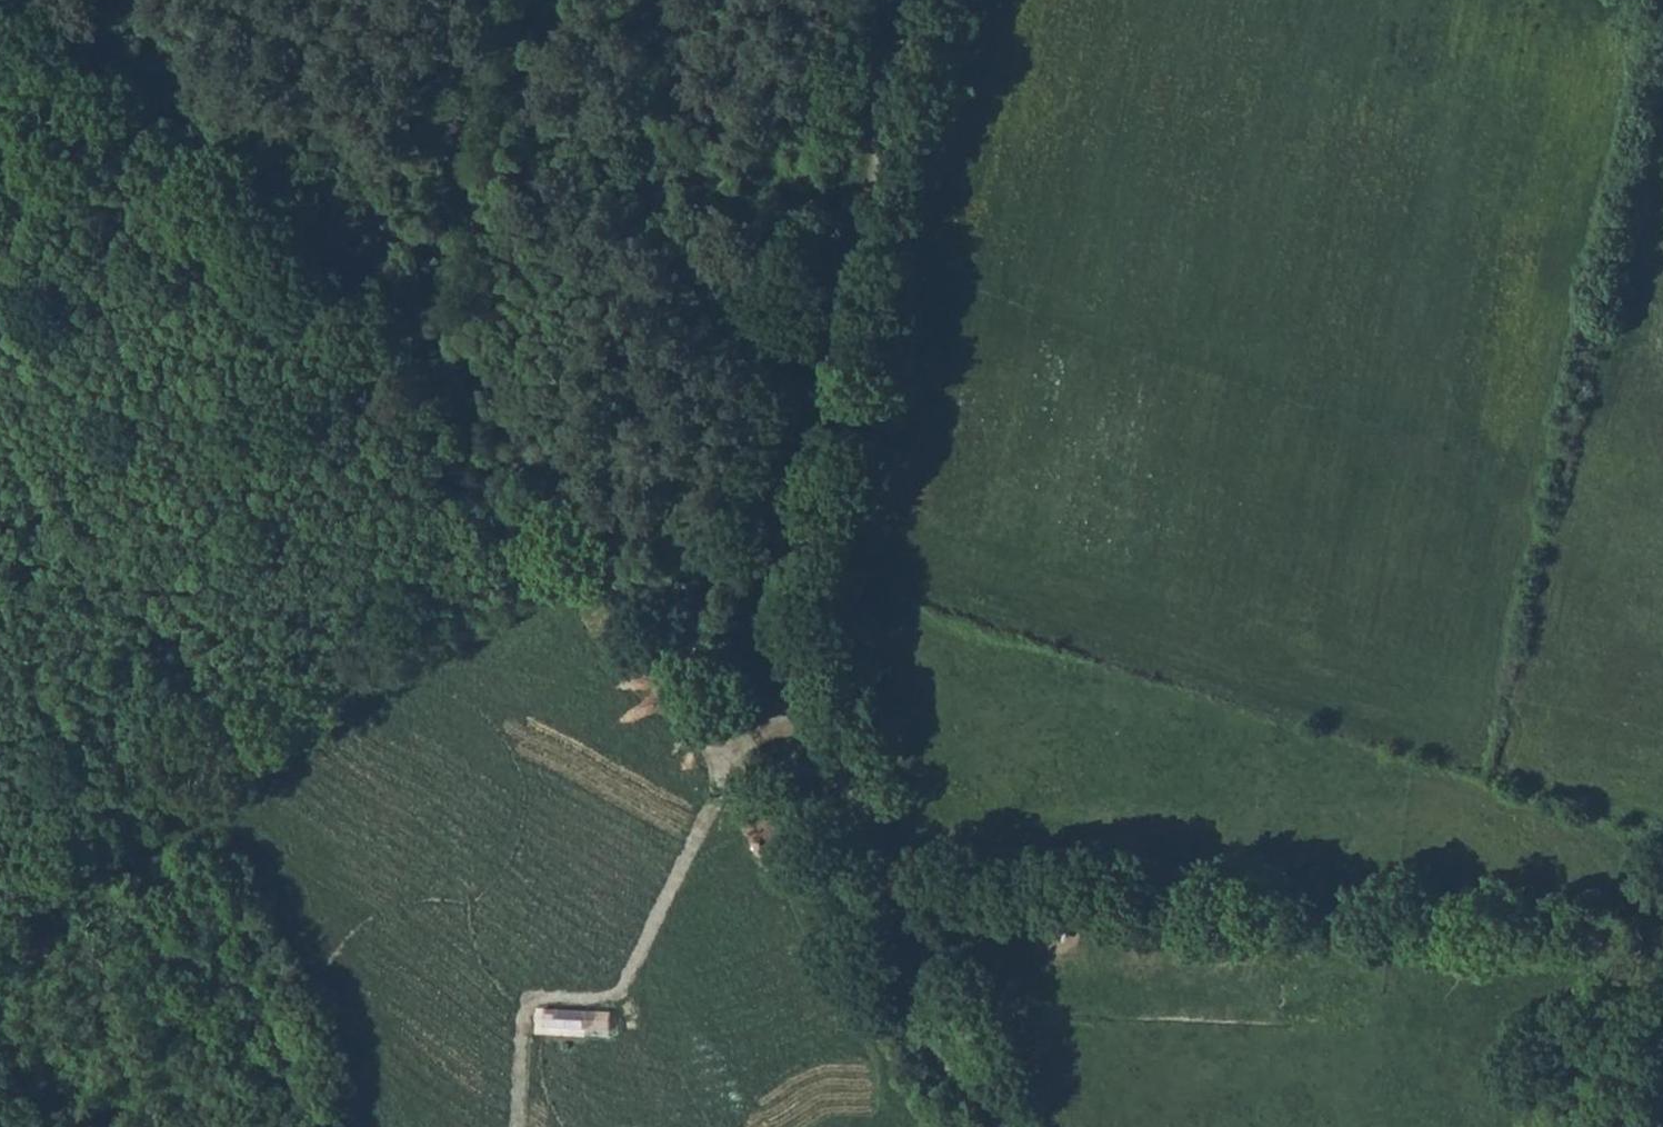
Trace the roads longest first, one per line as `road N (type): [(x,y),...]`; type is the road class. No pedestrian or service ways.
road 1 (track): [(768,665),(912,0)]
road 2 (track): [(1004,1126),(853,799),(768,665)]

